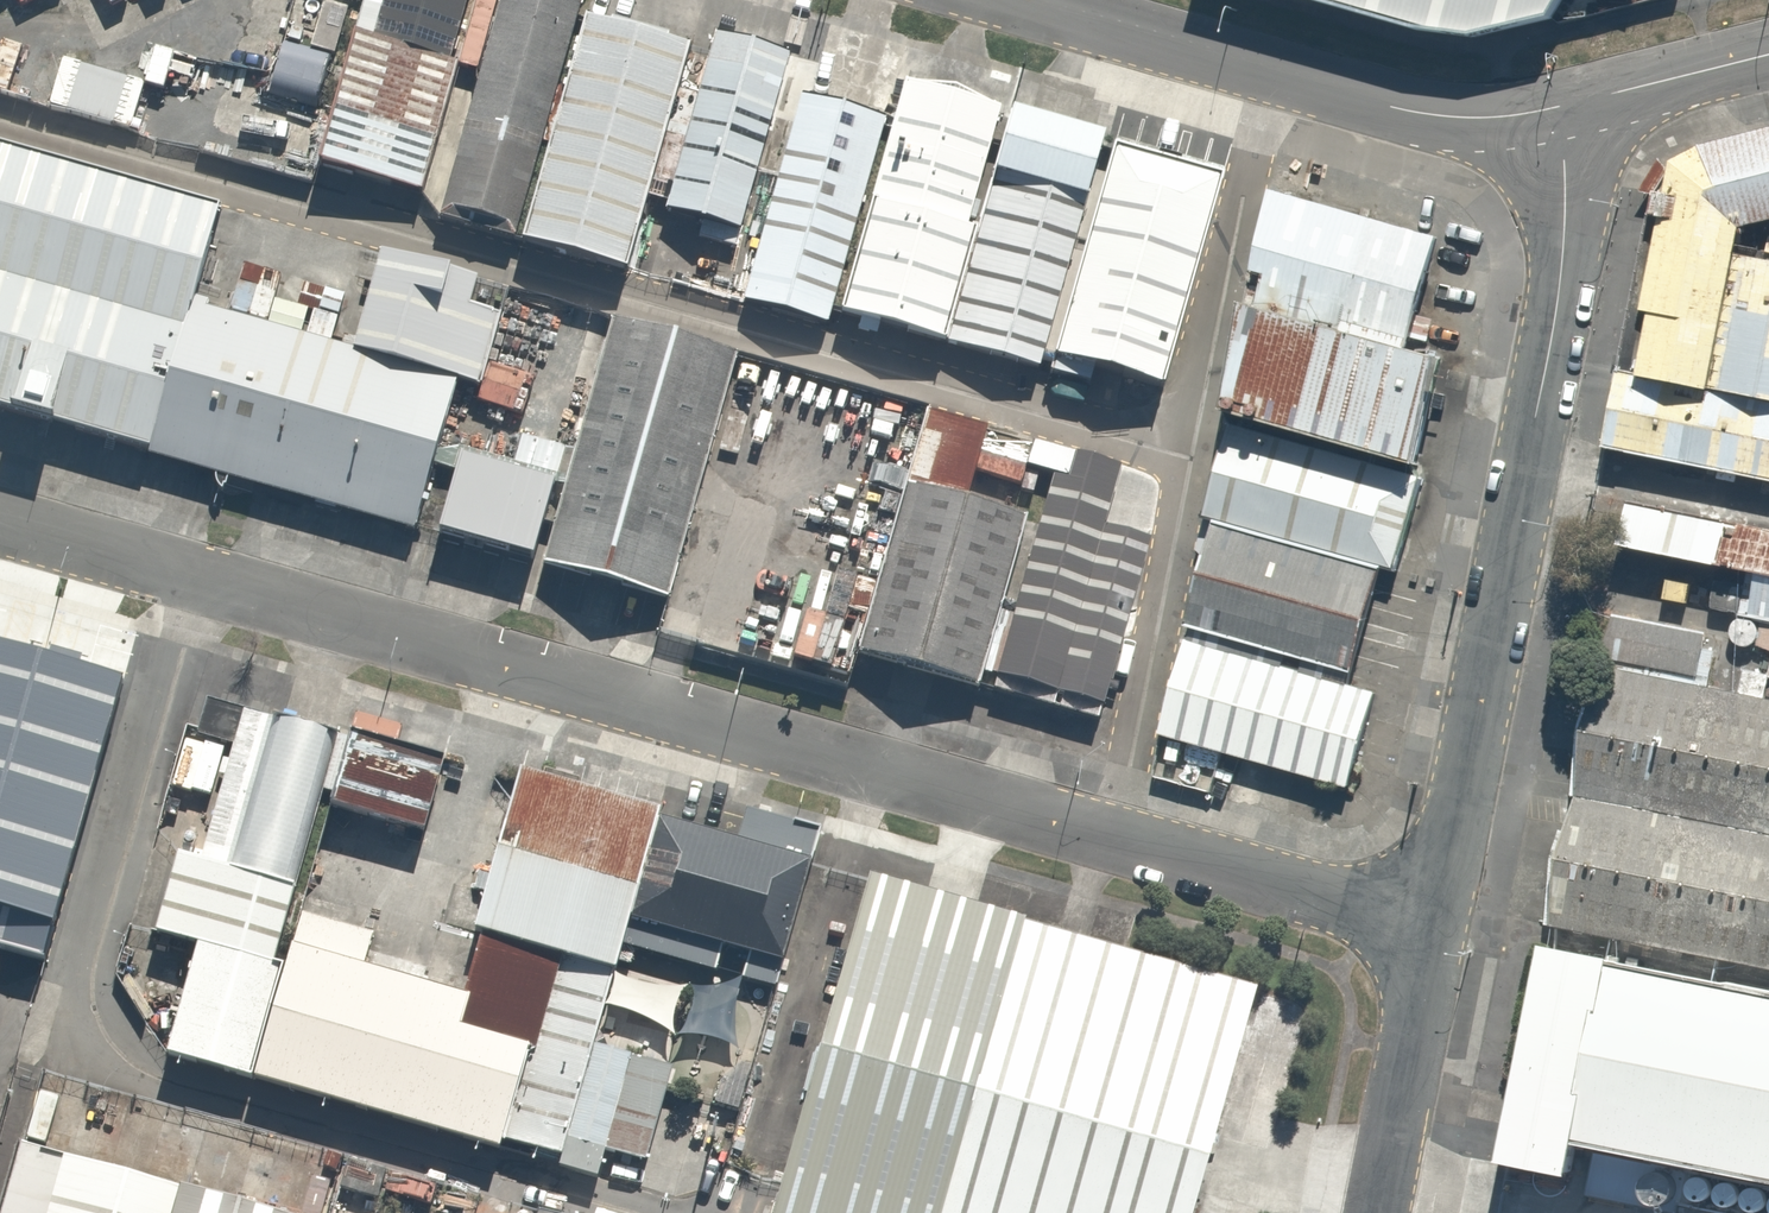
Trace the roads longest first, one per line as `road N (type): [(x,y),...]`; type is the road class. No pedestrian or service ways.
road 1 (residential): [(0,519),(1431,930)]
road 2 (residential): [(1558,109),(1567,200),(1556,318),(1431,930)]
road 3 (residential): [(1016,0),(1419,113),(1496,118),(1558,109)]
road 4 (residential): [(1431,930),(1379,1212)]
road 5 (residential): [(1558,109),(1768,55)]

